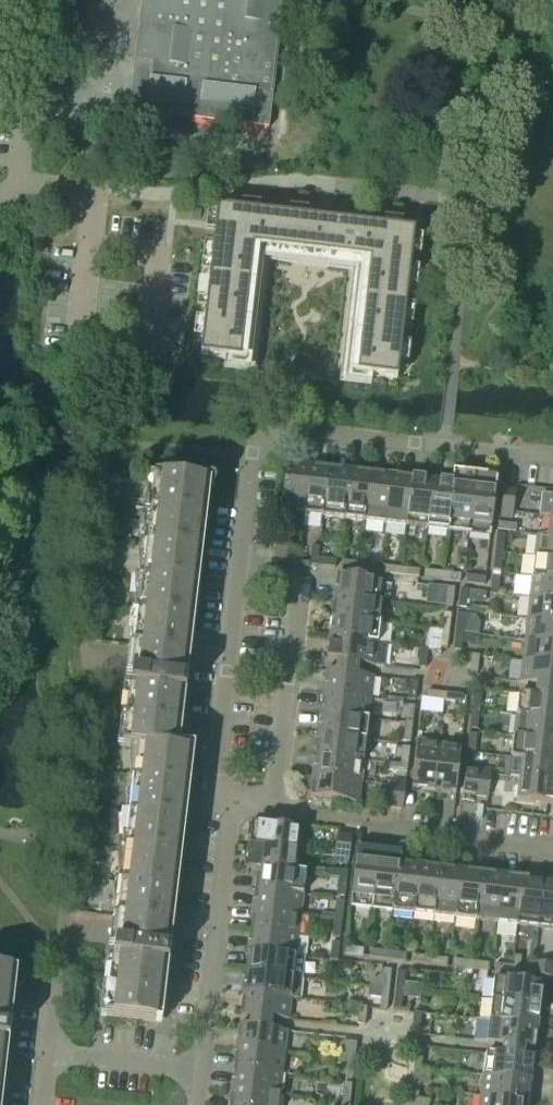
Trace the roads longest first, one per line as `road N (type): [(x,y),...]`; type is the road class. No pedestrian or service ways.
road 1 (residential): [(552,462),(288,434),(250,455)]
road 2 (residential): [(240,562),(299,570),(272,805)]
road 3 (residential): [(272,805),(552,846)]
road 4 (residential): [(204,1071),(239,801)]
road 5 (residential): [(239,801),(214,786),(240,562)]
road 6 (residential): [(48,1054),(204,1071)]

